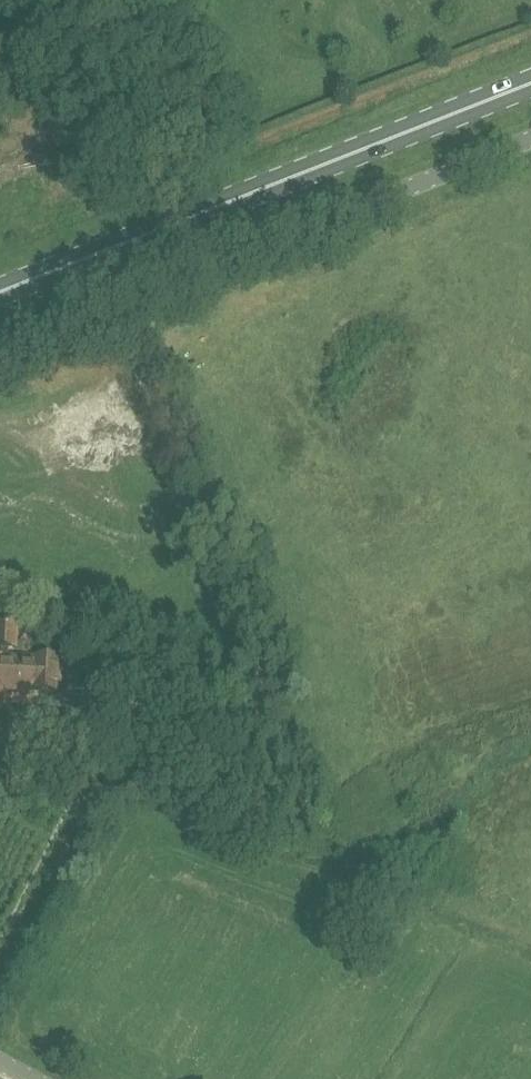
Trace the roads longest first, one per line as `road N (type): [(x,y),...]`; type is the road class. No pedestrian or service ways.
road 1 (secondary): [(0,291),(530,81)]
road 2 (unclassified): [(0,347),(530,138)]

